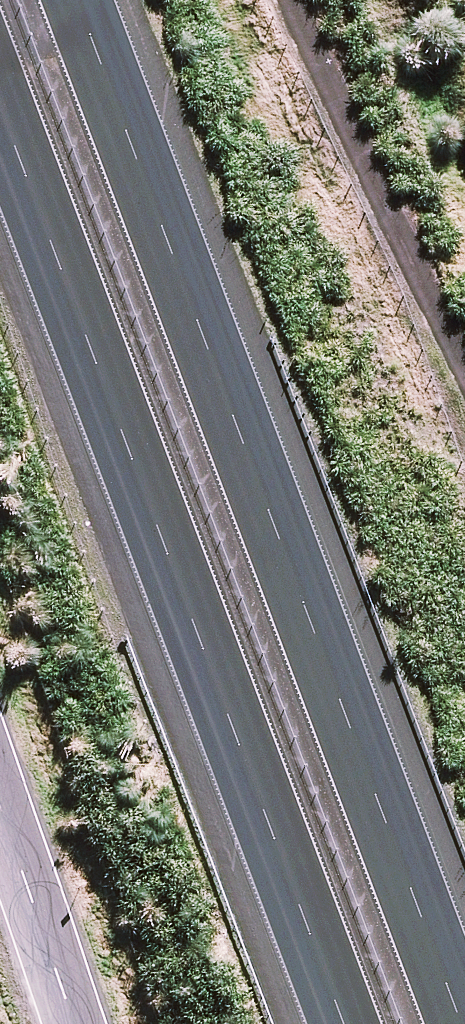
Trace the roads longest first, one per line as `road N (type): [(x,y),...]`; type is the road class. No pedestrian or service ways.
road 1 (motorway): [(78,0),(464,1023)]
road 2 (motorway): [(346,1023),(0,100)]
road 3 (unclassified): [(0,770),(85,1023)]

